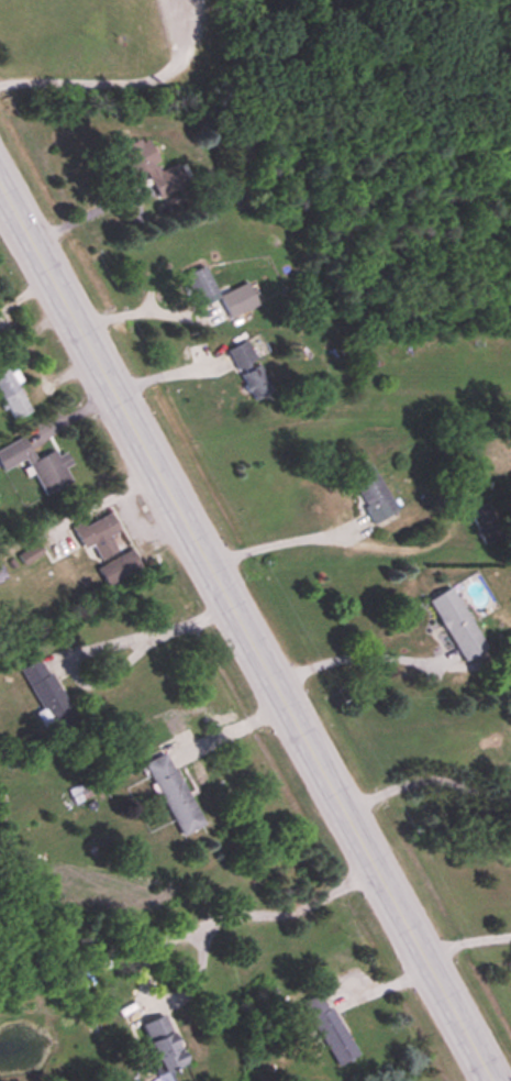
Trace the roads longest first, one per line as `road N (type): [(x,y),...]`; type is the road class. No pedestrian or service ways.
road 1 (secondary): [(0,190),(489,1080)]

